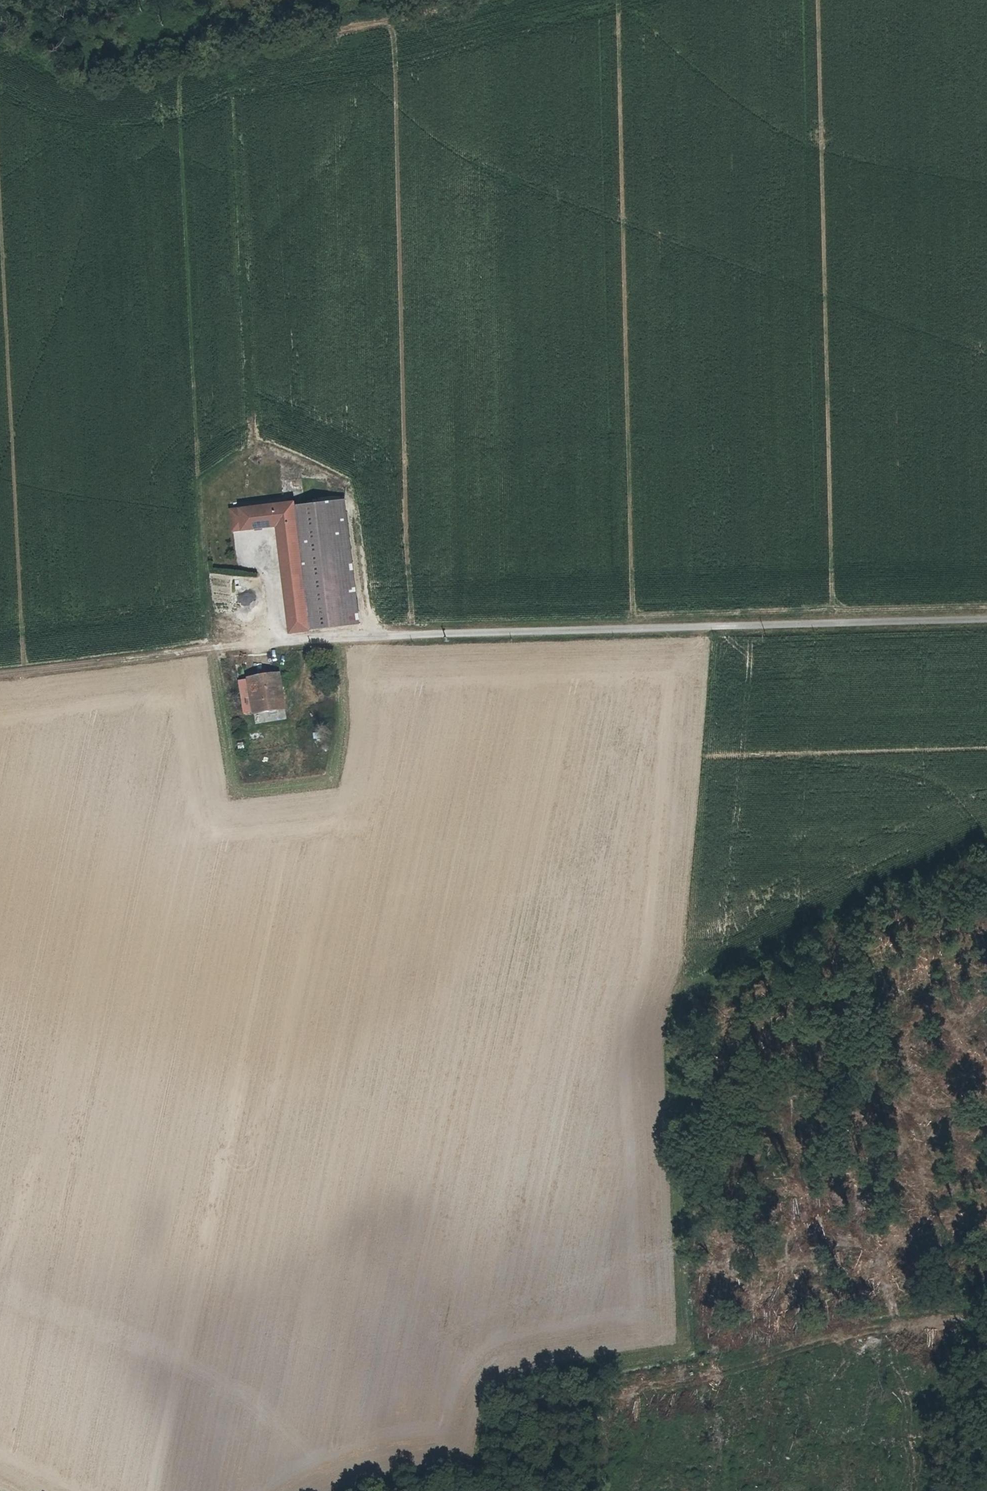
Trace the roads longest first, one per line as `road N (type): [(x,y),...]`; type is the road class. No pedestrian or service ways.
road 1 (unclassified): [(261,641),(986,620)]
road 2 (track): [(0,673),(261,641)]

